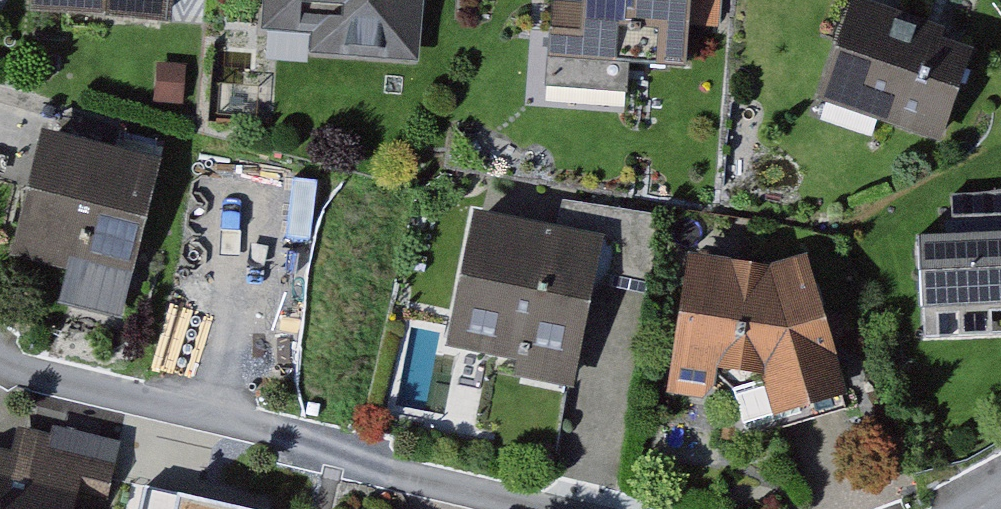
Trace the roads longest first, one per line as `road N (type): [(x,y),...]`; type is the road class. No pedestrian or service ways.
road 1 (residential): [(0,341),(57,378),(604,508)]

